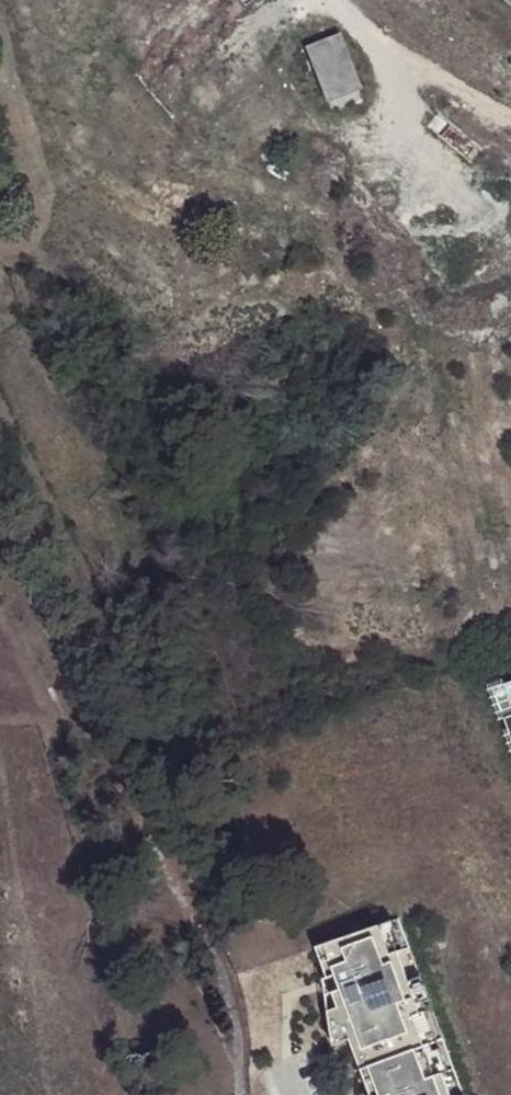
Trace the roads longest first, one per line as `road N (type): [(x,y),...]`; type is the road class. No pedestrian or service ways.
road 1 (track): [(330,0),(384,46),(510,116)]

